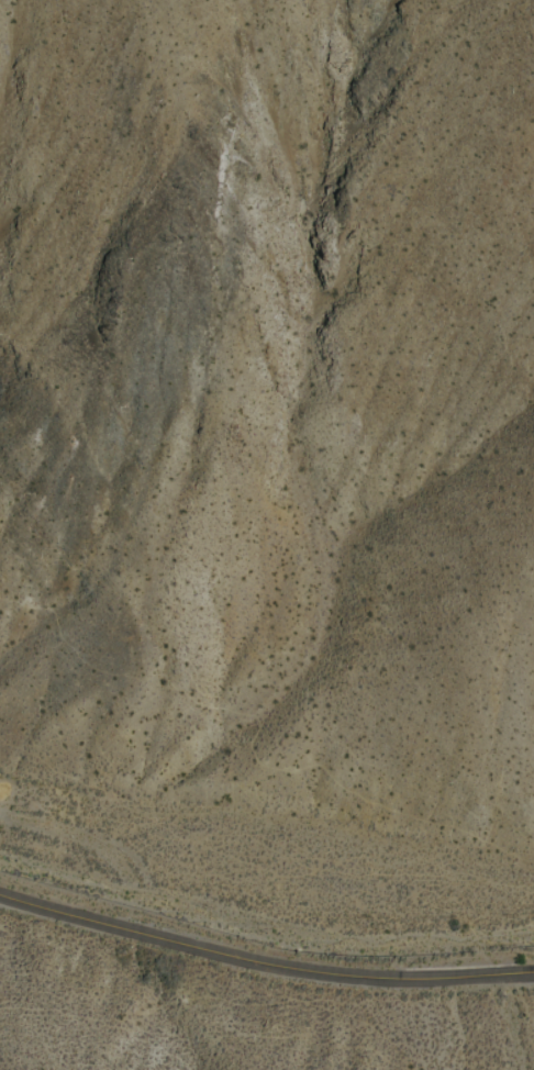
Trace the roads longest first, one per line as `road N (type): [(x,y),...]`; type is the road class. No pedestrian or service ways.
road 1 (tertiary): [(533,973),(334,977),(223,956),(0,895)]

